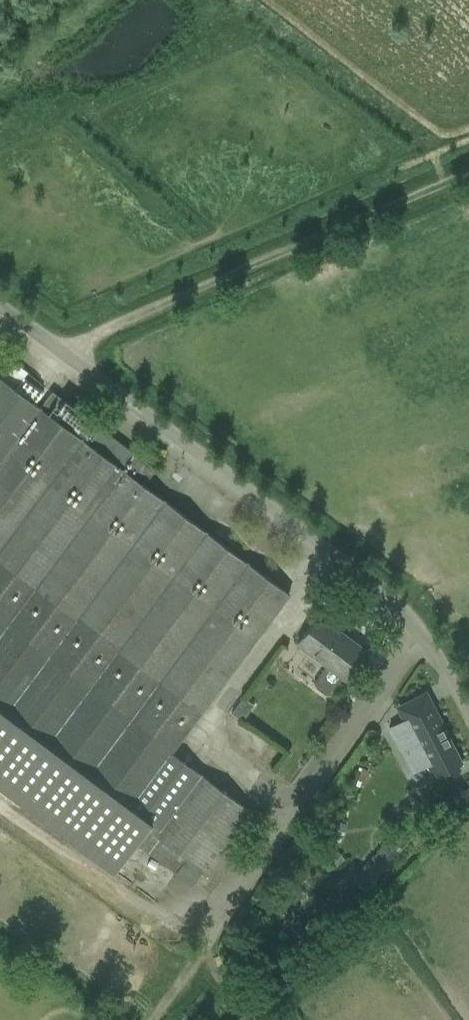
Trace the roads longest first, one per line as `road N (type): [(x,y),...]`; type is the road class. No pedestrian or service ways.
road 1 (unclassified): [(424,630),(0,308)]
road 2 (track): [(71,360),(108,327),(468,176)]
road 3 (unclassified): [(207,943),(295,802),(424,630)]

